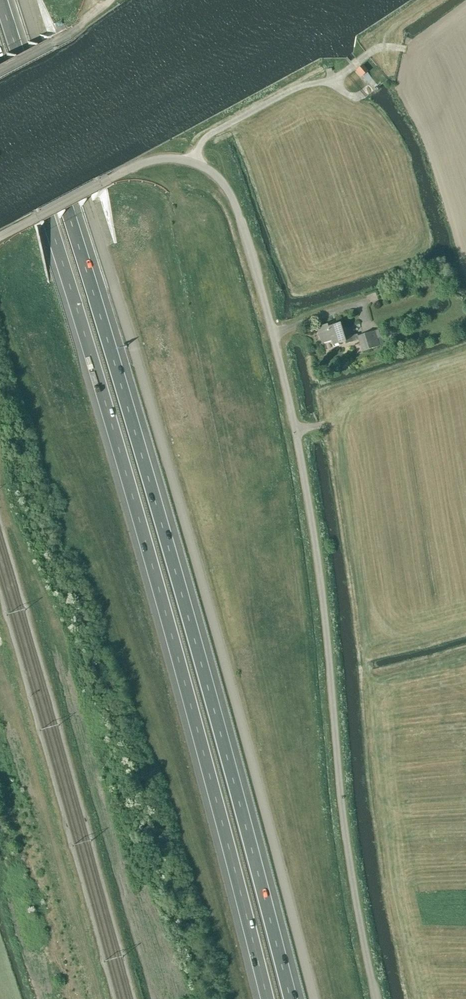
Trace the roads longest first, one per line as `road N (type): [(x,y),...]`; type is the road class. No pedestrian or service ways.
road 1 (unclassified): [(377,998),(346,847),(296,432),(235,207),(208,169),(157,161),(0,236)]
road 2 (unclassified): [(316,998),(23,0)]
road 3 (motorway): [(290,998),(115,366),(1,0)]
road 4 (motorway): [(0,63),(97,378),(266,998)]

